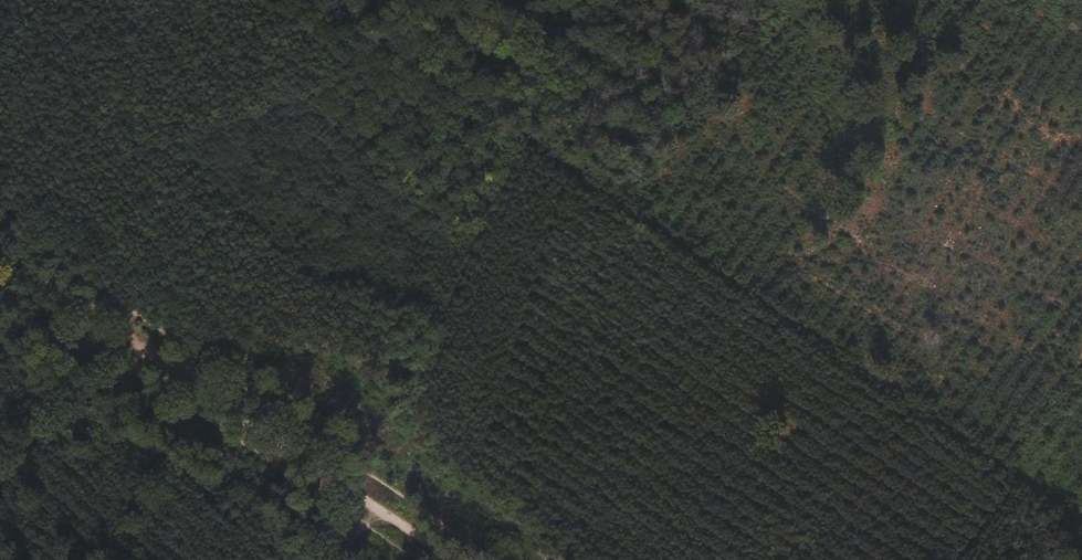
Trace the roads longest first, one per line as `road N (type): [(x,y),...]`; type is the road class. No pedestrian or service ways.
road 1 (track): [(439,559),(0,266)]

